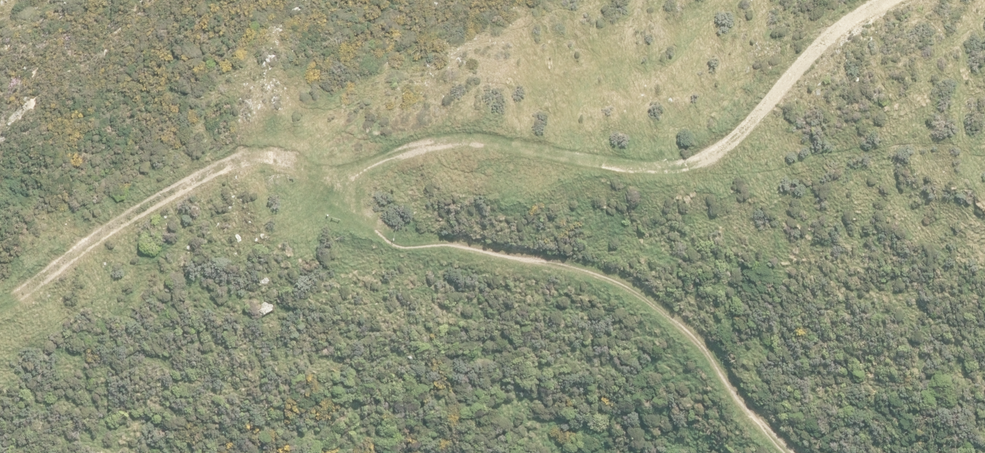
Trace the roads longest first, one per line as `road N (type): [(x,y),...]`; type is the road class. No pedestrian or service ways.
road 1 (track): [(906,0),(818,34),(726,143),(618,180),(467,140),(409,147),(359,176),(375,230),(394,240),(588,269),(642,296),(683,325),(794,452)]
road 2 (track): [(0,299),(46,281),(231,167),(274,160),(359,176)]

